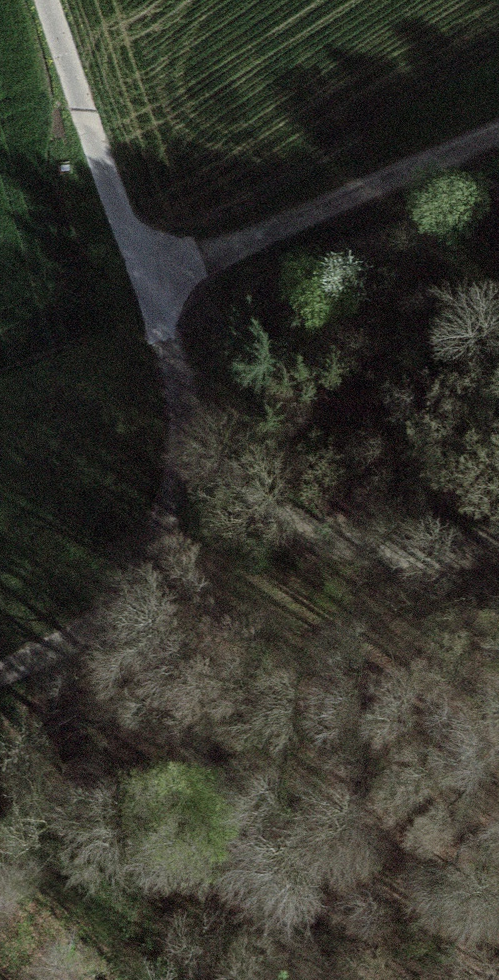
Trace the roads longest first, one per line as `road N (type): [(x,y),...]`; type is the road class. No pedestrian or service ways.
road 1 (track): [(129,590),(216,800),(316,979)]
road 2 (track): [(498,537),(377,556),(295,531),(211,464),(169,404)]
road 3 (track): [(144,255),(498,129)]
road 4 (track): [(169,404),(171,482),(156,542),(129,590),(60,647),(0,682)]
road 5 (track): [(52,0),(144,255)]
road 6 (track): [(144,255),(169,404)]

